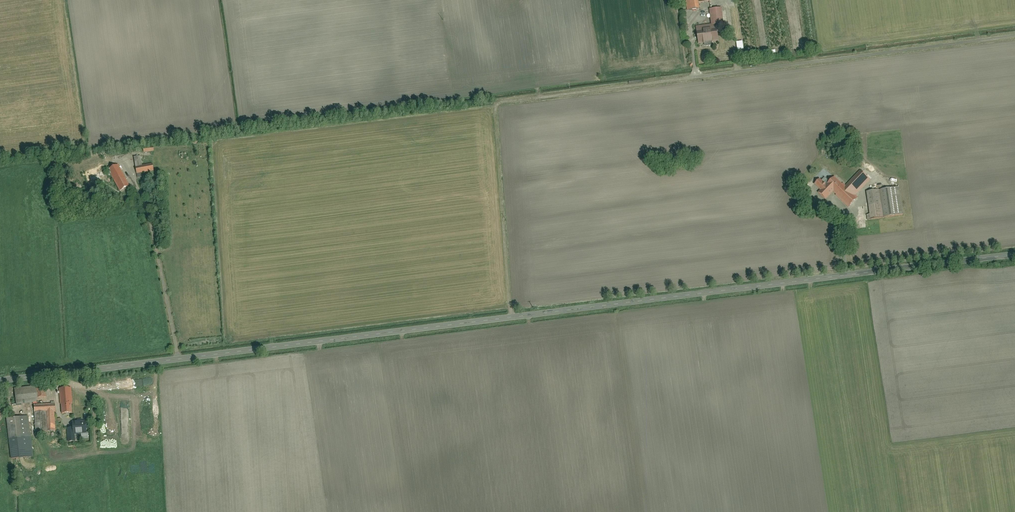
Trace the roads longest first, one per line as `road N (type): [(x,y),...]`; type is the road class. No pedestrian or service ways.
road 1 (tertiary): [(0,383),(1014,255)]
road 2 (track): [(178,361),(144,201),(128,168)]

